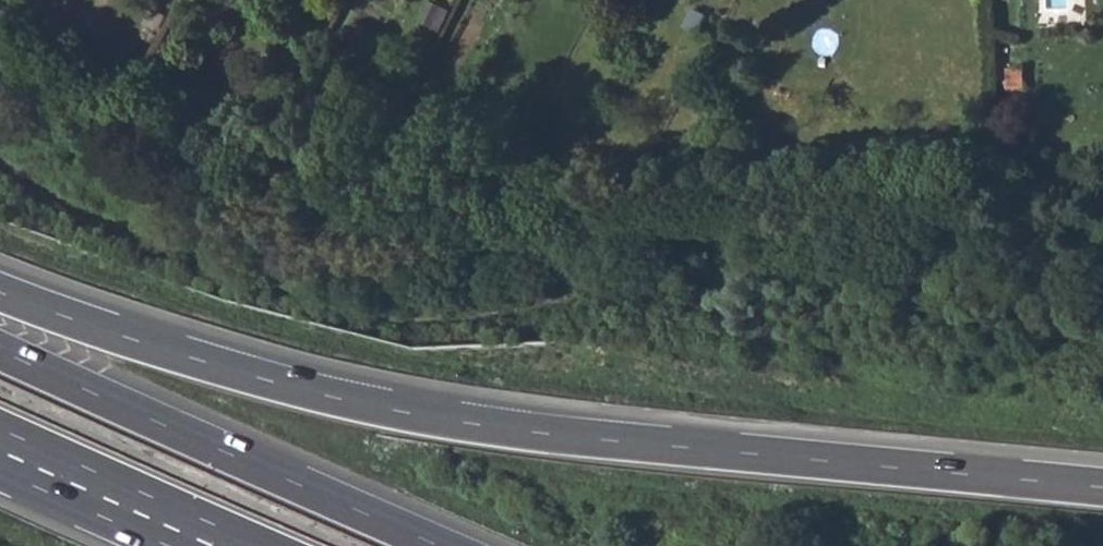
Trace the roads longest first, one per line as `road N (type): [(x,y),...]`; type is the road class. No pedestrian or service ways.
road 1 (track): [(0,176),(196,269),(308,302),(431,313),(781,274),(1024,279),(1102,273)]
road 2 (trunk): [(1102,487),(559,435),(391,409),(215,365),(0,292)]
road 3 (trunk): [(439,545),(0,350)]
road 4 (trunk): [(0,437),(249,545)]

